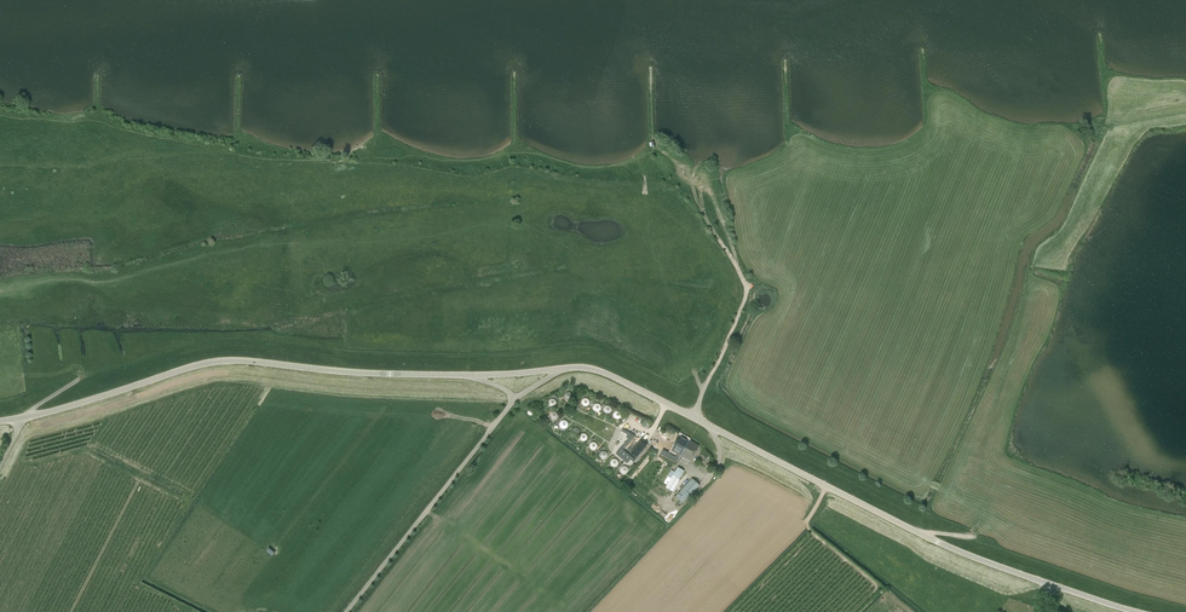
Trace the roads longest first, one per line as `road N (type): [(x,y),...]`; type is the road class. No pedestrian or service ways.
road 1 (unclassified): [(1138,611),(959,553),(603,372),(560,369)]
road 2 (unclassified): [(471,376),(218,361),(18,418)]
road 3 (unclassified): [(346,611),(516,398)]
road 4 (track): [(693,417),(748,292),(706,218),(701,189)]

